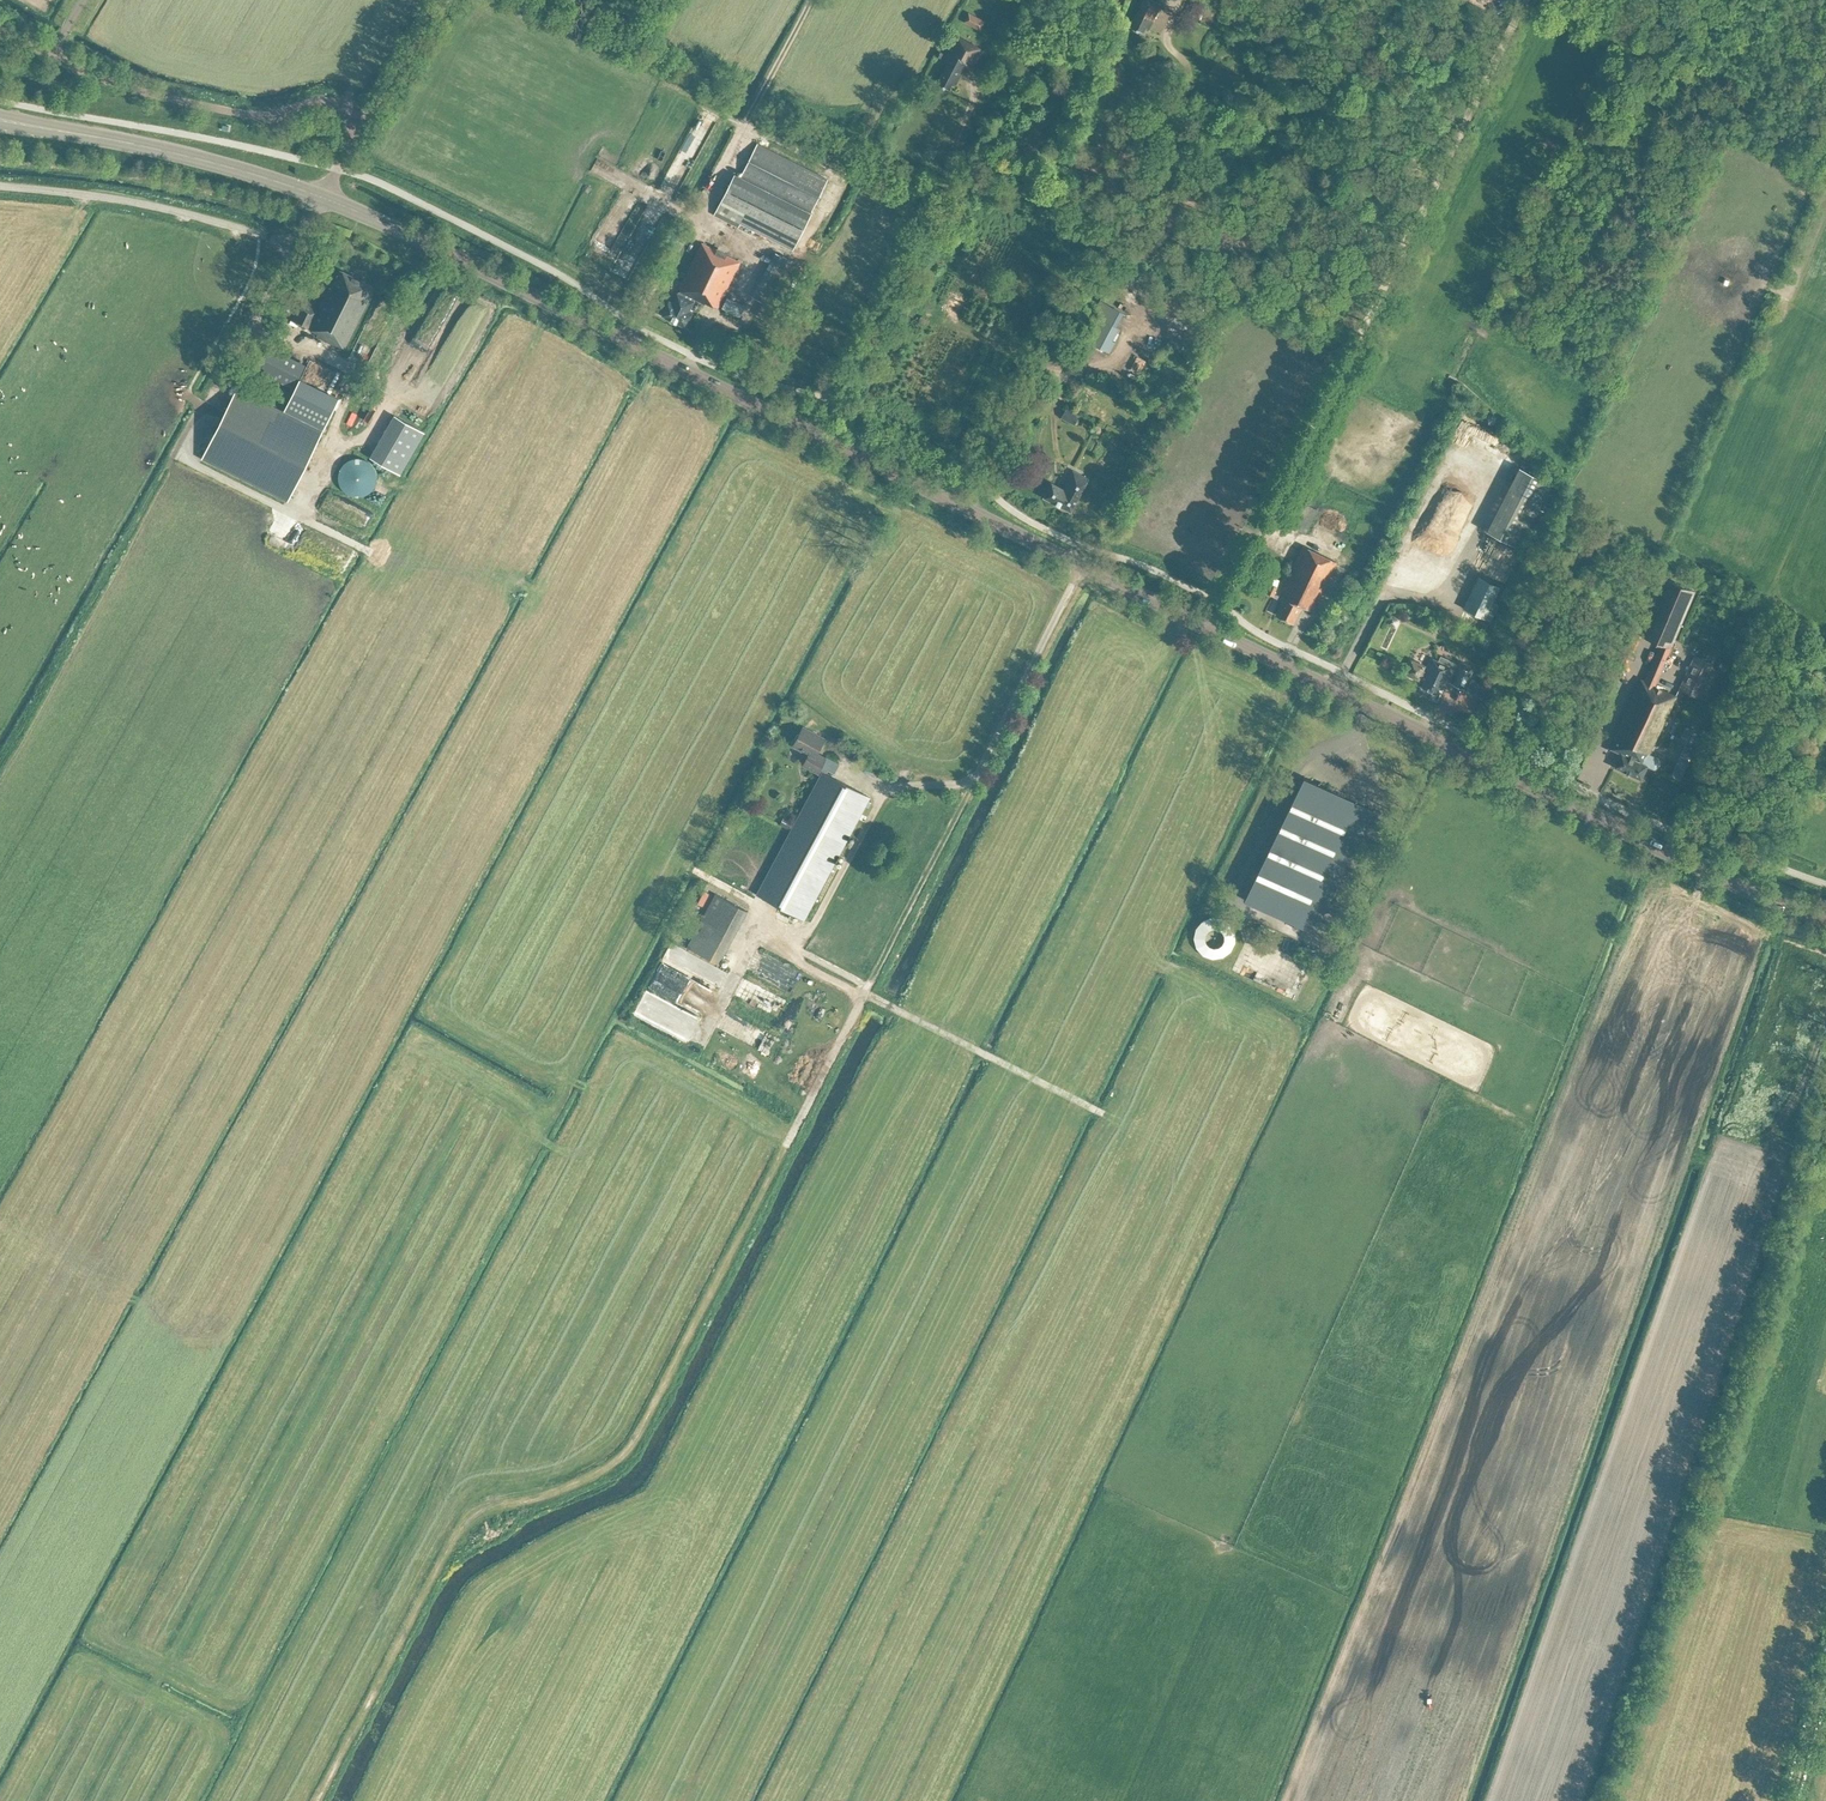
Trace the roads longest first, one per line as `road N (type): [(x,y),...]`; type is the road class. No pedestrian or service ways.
road 1 (secondary): [(401,224),(1420,733),(1721,878),(1825,920)]
road 2 (track): [(1207,628),(1517,0)]
road 3 (track): [(963,504),(1182,82)]
road 4 (unclassified): [(324,196),(361,122),(357,105),(343,98),(243,109),(82,73),(0,30)]
road 5 (track): [(818,436),(934,198),(985,71)]
road 6 (track): [(627,339),(814,0)]
road 7 (secondary): [(324,196),(244,171),(0,120)]
road 8 (track): [(0,186),(194,212),(278,235)]
road 9 (track): [(1100,227),(1086,173),(1112,0)]
road 10 (track): [(442,0),(383,100),(361,122)]
road 11 (track): [(1825,1667),(1790,1800)]

